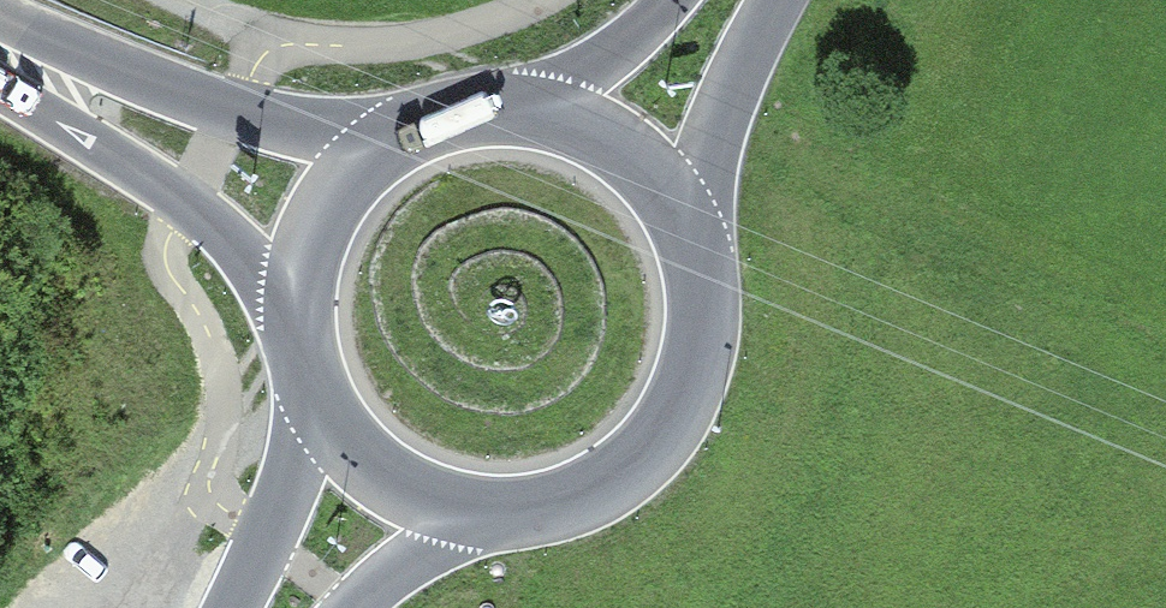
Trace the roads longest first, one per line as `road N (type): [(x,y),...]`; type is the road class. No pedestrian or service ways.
road 1 (primary): [(389,482),(453,510),(524,515),(593,496),(651,455),(691,397),(708,342),(709,284),(693,228),(663,179),(620,140)]
road 2 (motorway): [(320,215),(0,48)]
road 3 (primary): [(620,140),(557,111),(488,105),(420,121),(362,160),(320,215)]
road 4 (primary): [(320,215),(300,271),(298,332),(313,390),(344,441),(389,482)]
road 5 (primary): [(724,0),(620,140)]
road 6 (primary): [(290,607),(389,482)]

